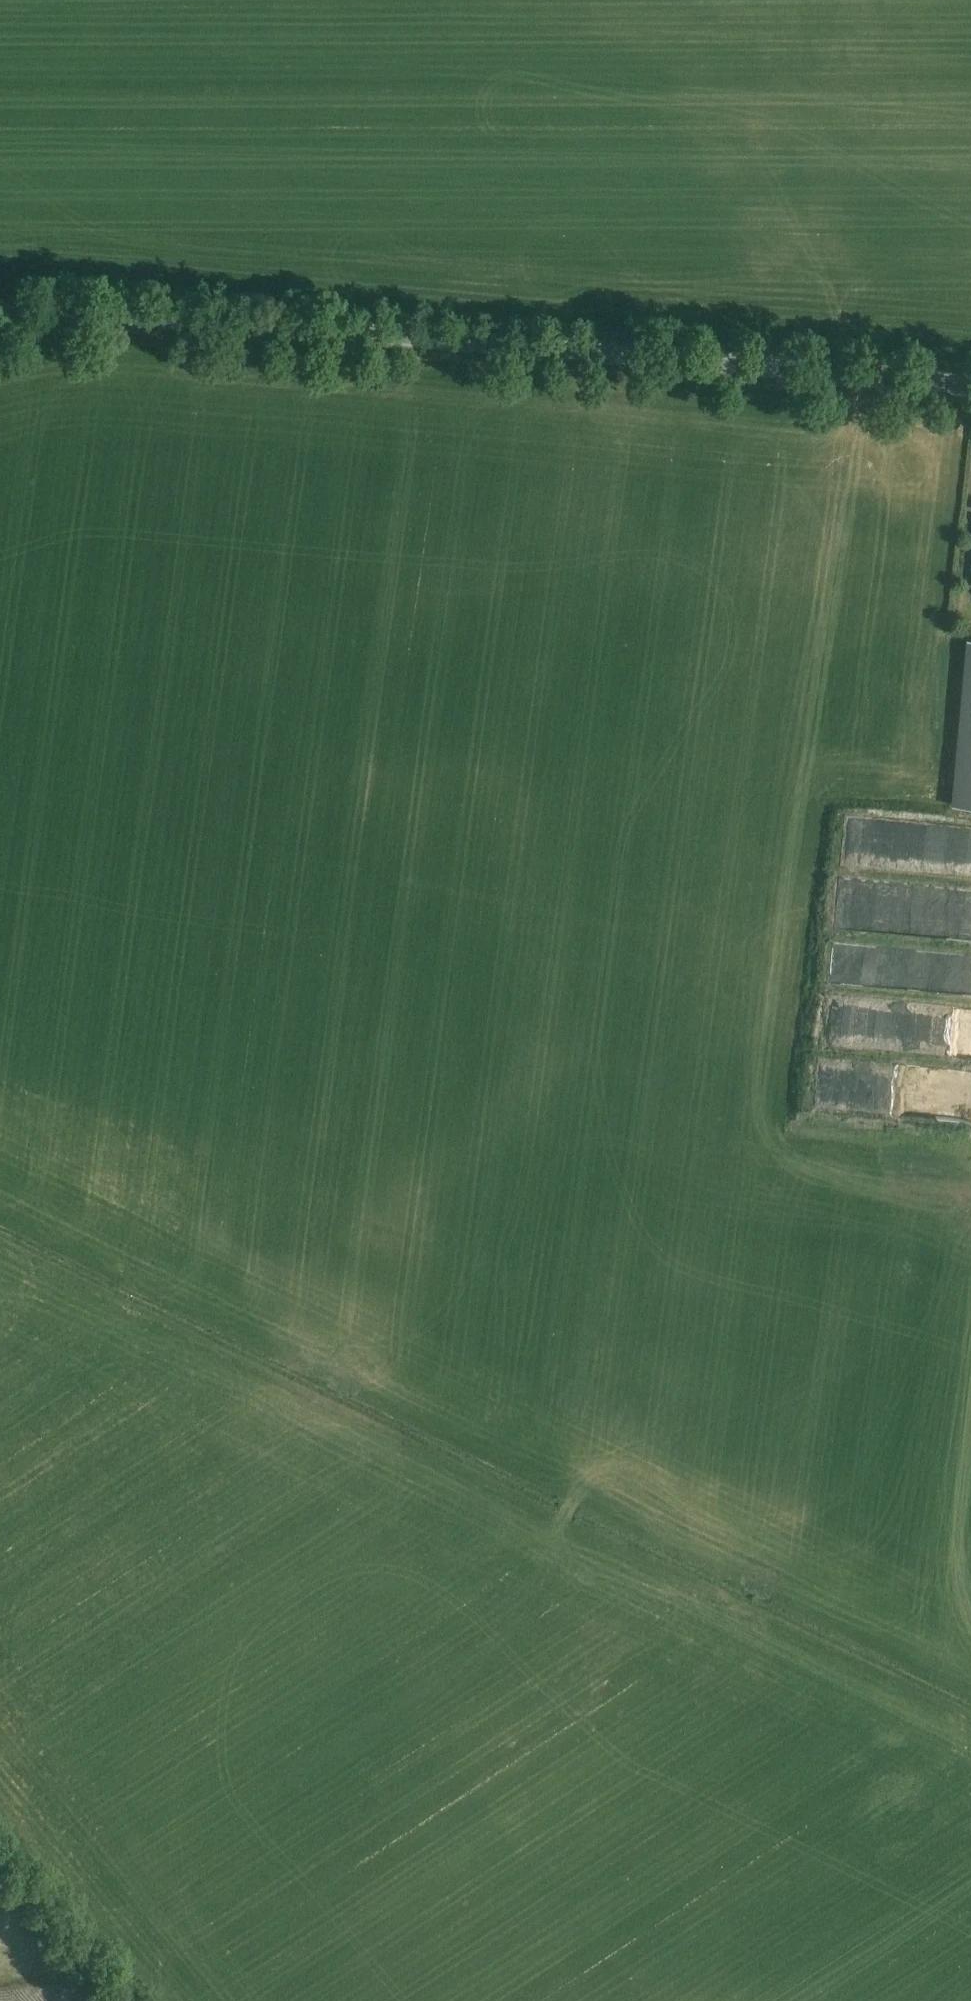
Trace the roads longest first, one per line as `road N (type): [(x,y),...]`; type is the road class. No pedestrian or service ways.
road 1 (tertiary): [(0,319),(103,310),(970,385)]

